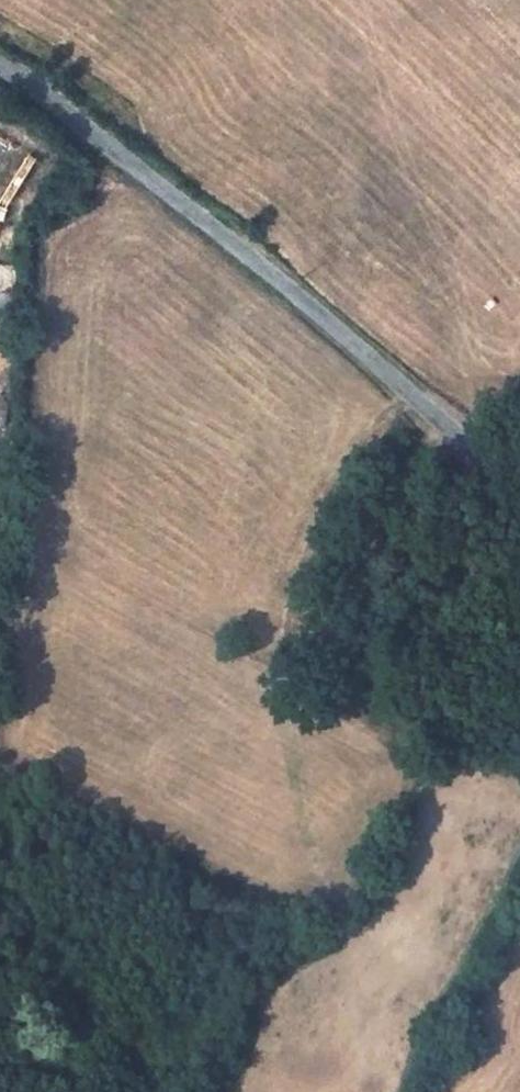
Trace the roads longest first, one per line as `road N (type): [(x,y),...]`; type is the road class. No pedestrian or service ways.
road 1 (unclassified): [(0,71),(90,130),(519,488)]

